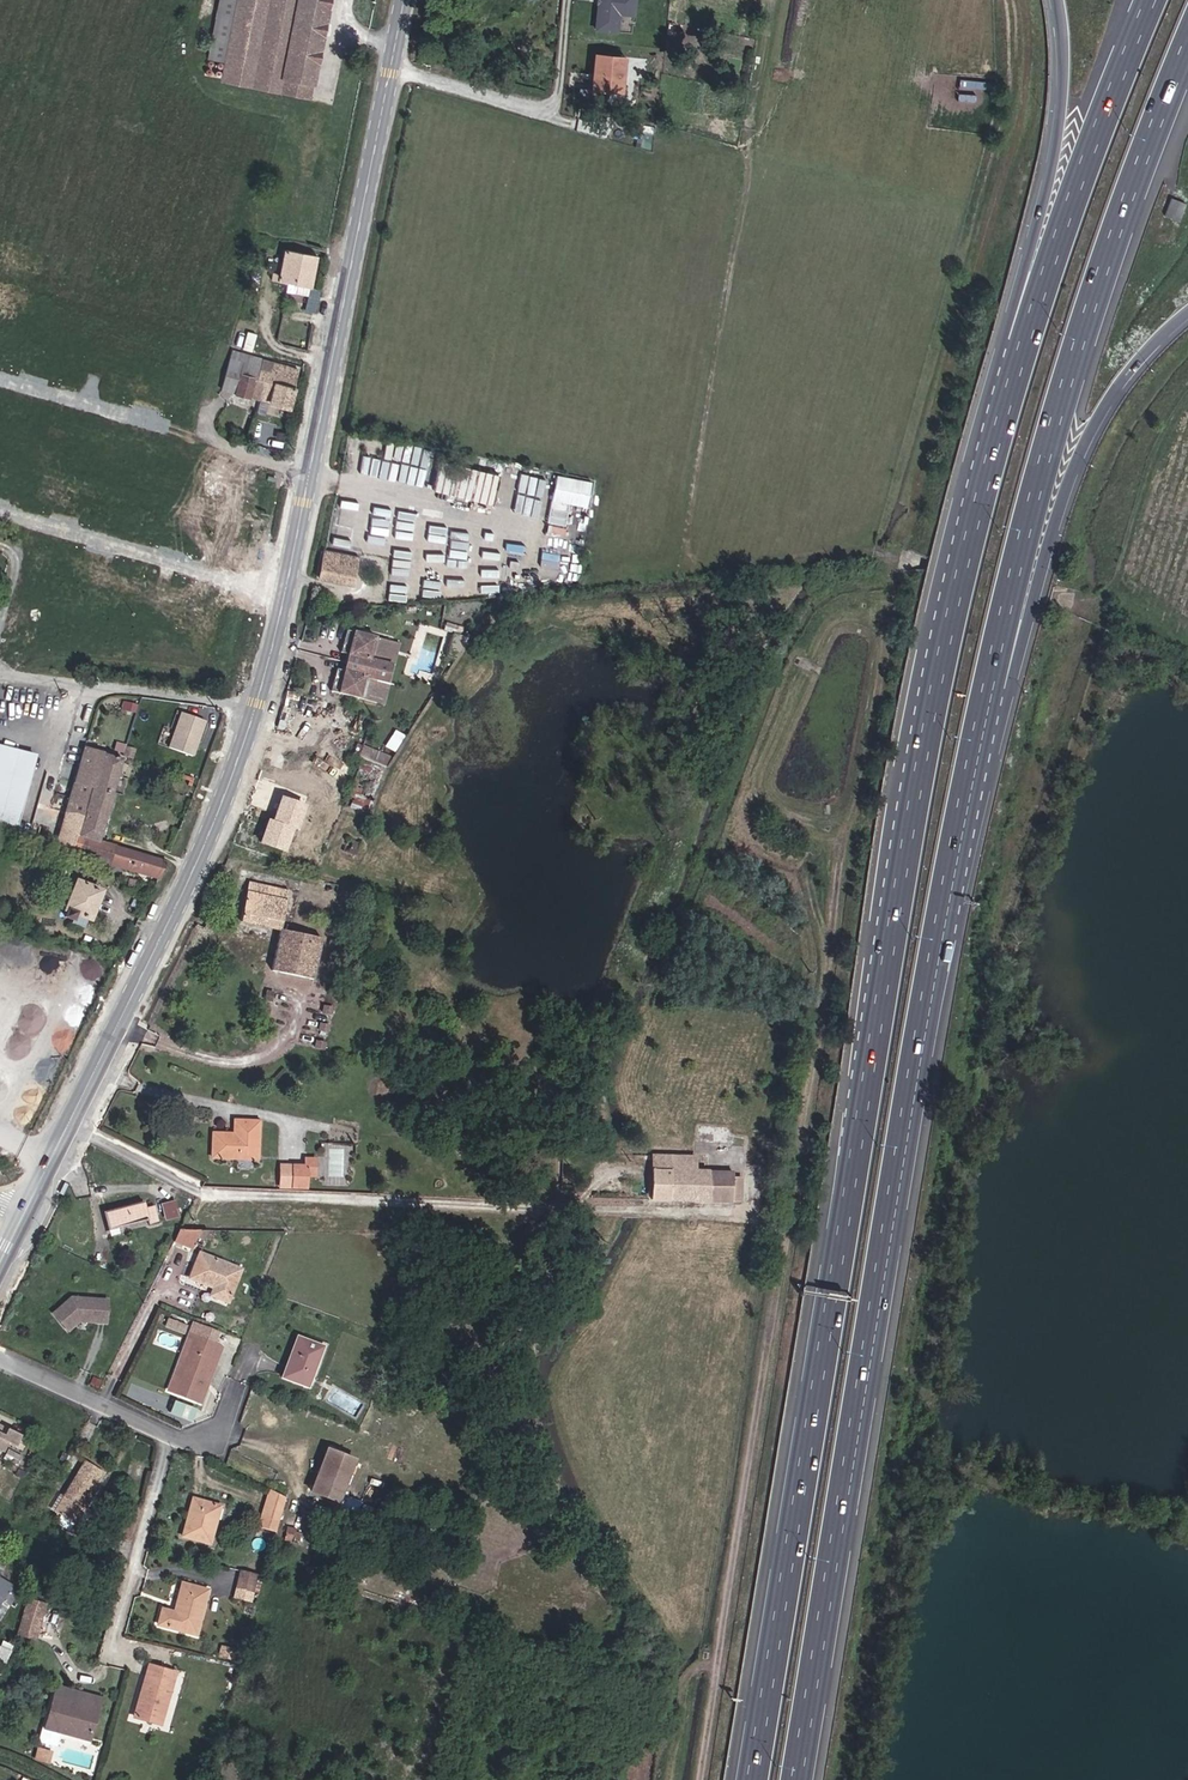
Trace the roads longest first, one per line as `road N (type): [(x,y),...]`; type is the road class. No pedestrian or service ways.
road 1 (motorway): [(1024,345),(933,703),(752,1779)]
road 2 (secondary): [(0,1262),(210,836),(273,651),(404,0)]
road 3 (motorway): [(801,1779),(920,1054),(1031,527)]
road 4 (track): [(1115,590),(1087,599),(1053,595),(859,553),(726,567),(687,549),(753,166),(731,137),(557,110)]
road 5 (track): [(68,1123),(199,1192),(224,1197),(741,1215)]
road 6 (motorway): [(1031,527),(1098,286),(1187,49)]
road 7 (motorway): [(1151,0),(1024,345)]
road 8 (motorway): [(1055,0),(1057,121),(1016,300),(1024,345)]
road 9 (residential): [(0,1359),(167,1438),(217,1438),(235,1393)]
road 10 (motorway): [(1031,527),(1146,353),(1187,317)]
road 11 (track): [(252,713),(0,676)]

